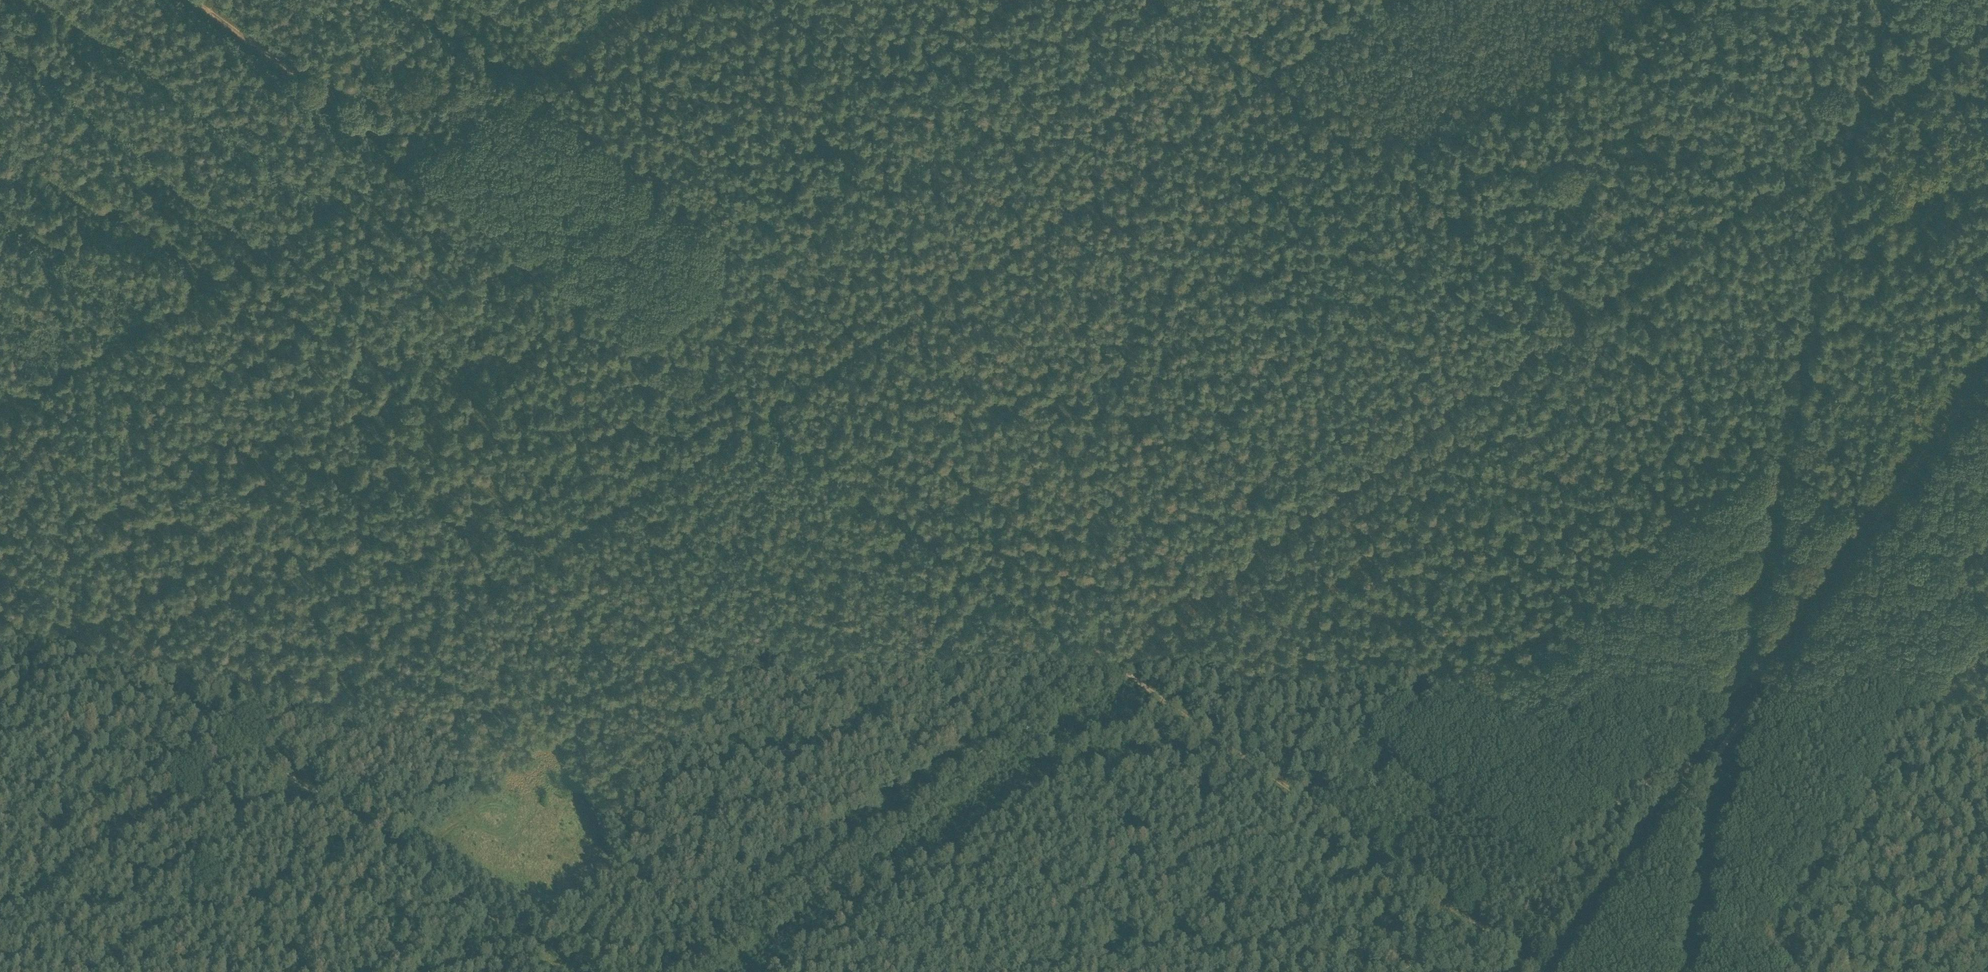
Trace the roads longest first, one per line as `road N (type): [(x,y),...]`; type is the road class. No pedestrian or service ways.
road 1 (track): [(1587,312),(671,971)]
road 2 (track): [(759,410),(1550,971)]
road 3 (track): [(1393,971),(1564,816),(1665,662),(1780,449)]
road 4 (track): [(250,749),(759,410)]
road 5 (track): [(759,410),(1266,71)]
road 6 (track): [(1566,971),(1873,527)]
road 7 (track): [(1587,312),(1987,30)]
road 8 (track): [(0,404),(398,153)]
road 9 (track): [(759,410),(398,153)]
road 10 (track): [(250,749),(0,573)]
road 11 (track): [(0,916),(250,749)]
road 12 (track): [(398,153),(641,0)]
road 13 (track): [(398,153),(190,0)]
road 14 (track): [(250,749),(421,864)]
road 15 (track): [(421,864),(576,971)]
road 16 (track): [(1881,515),(1987,367)]
road 17 (track): [(1987,600),(1873,527)]
road 18 (track): [(1266,71),(1372,0)]

